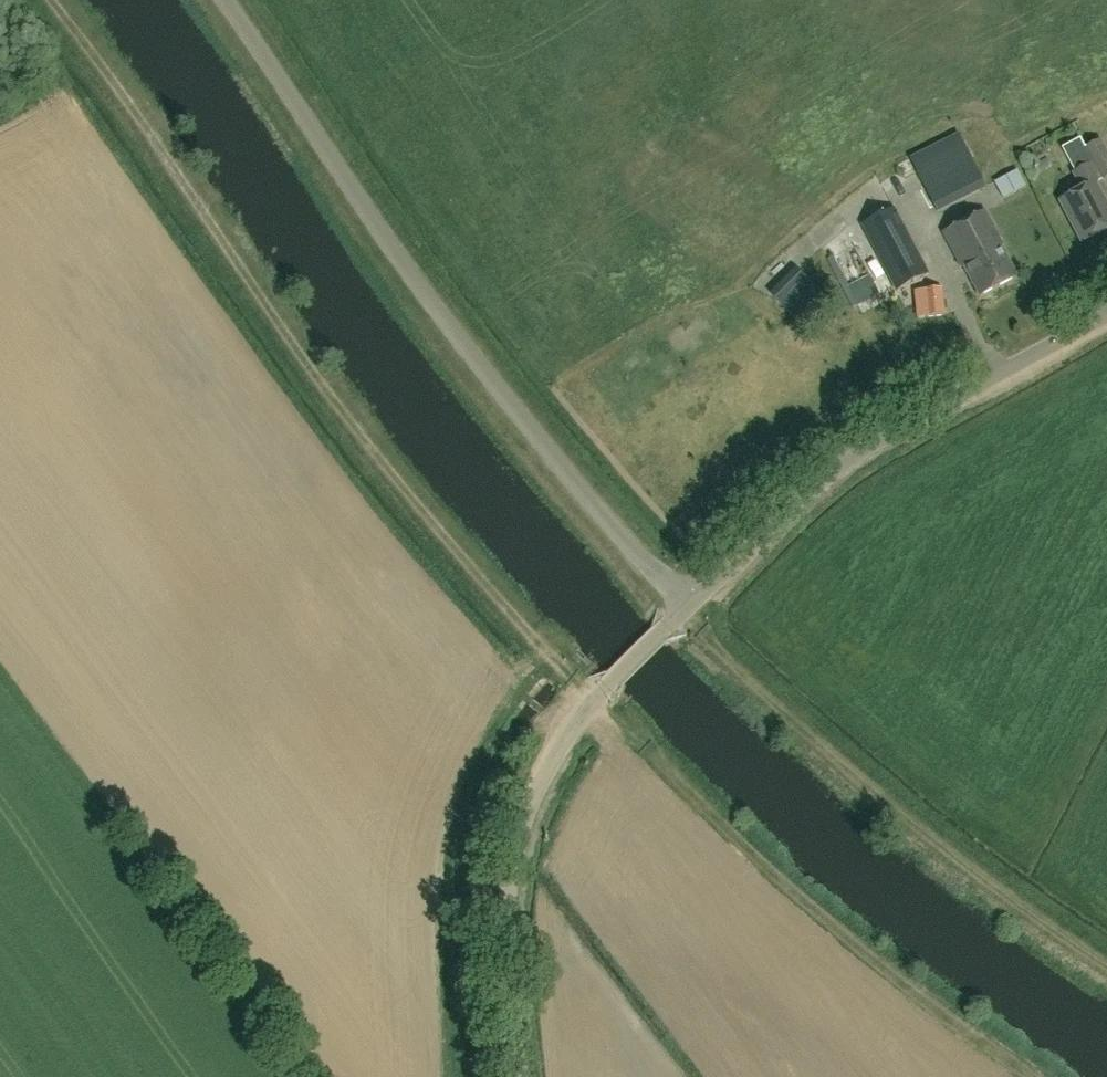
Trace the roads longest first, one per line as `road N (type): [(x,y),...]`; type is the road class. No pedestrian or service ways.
road 1 (track): [(49,0),(365,442),(591,705),(860,946),(1039,1076)]
road 2 (unclassified): [(689,604),(506,404),(223,0)]
road 3 (unclassified): [(518,1076),(514,907),(528,802),(591,705),(689,604)]
road 4 (unclassified): [(689,604),(850,459),(1106,319)]

